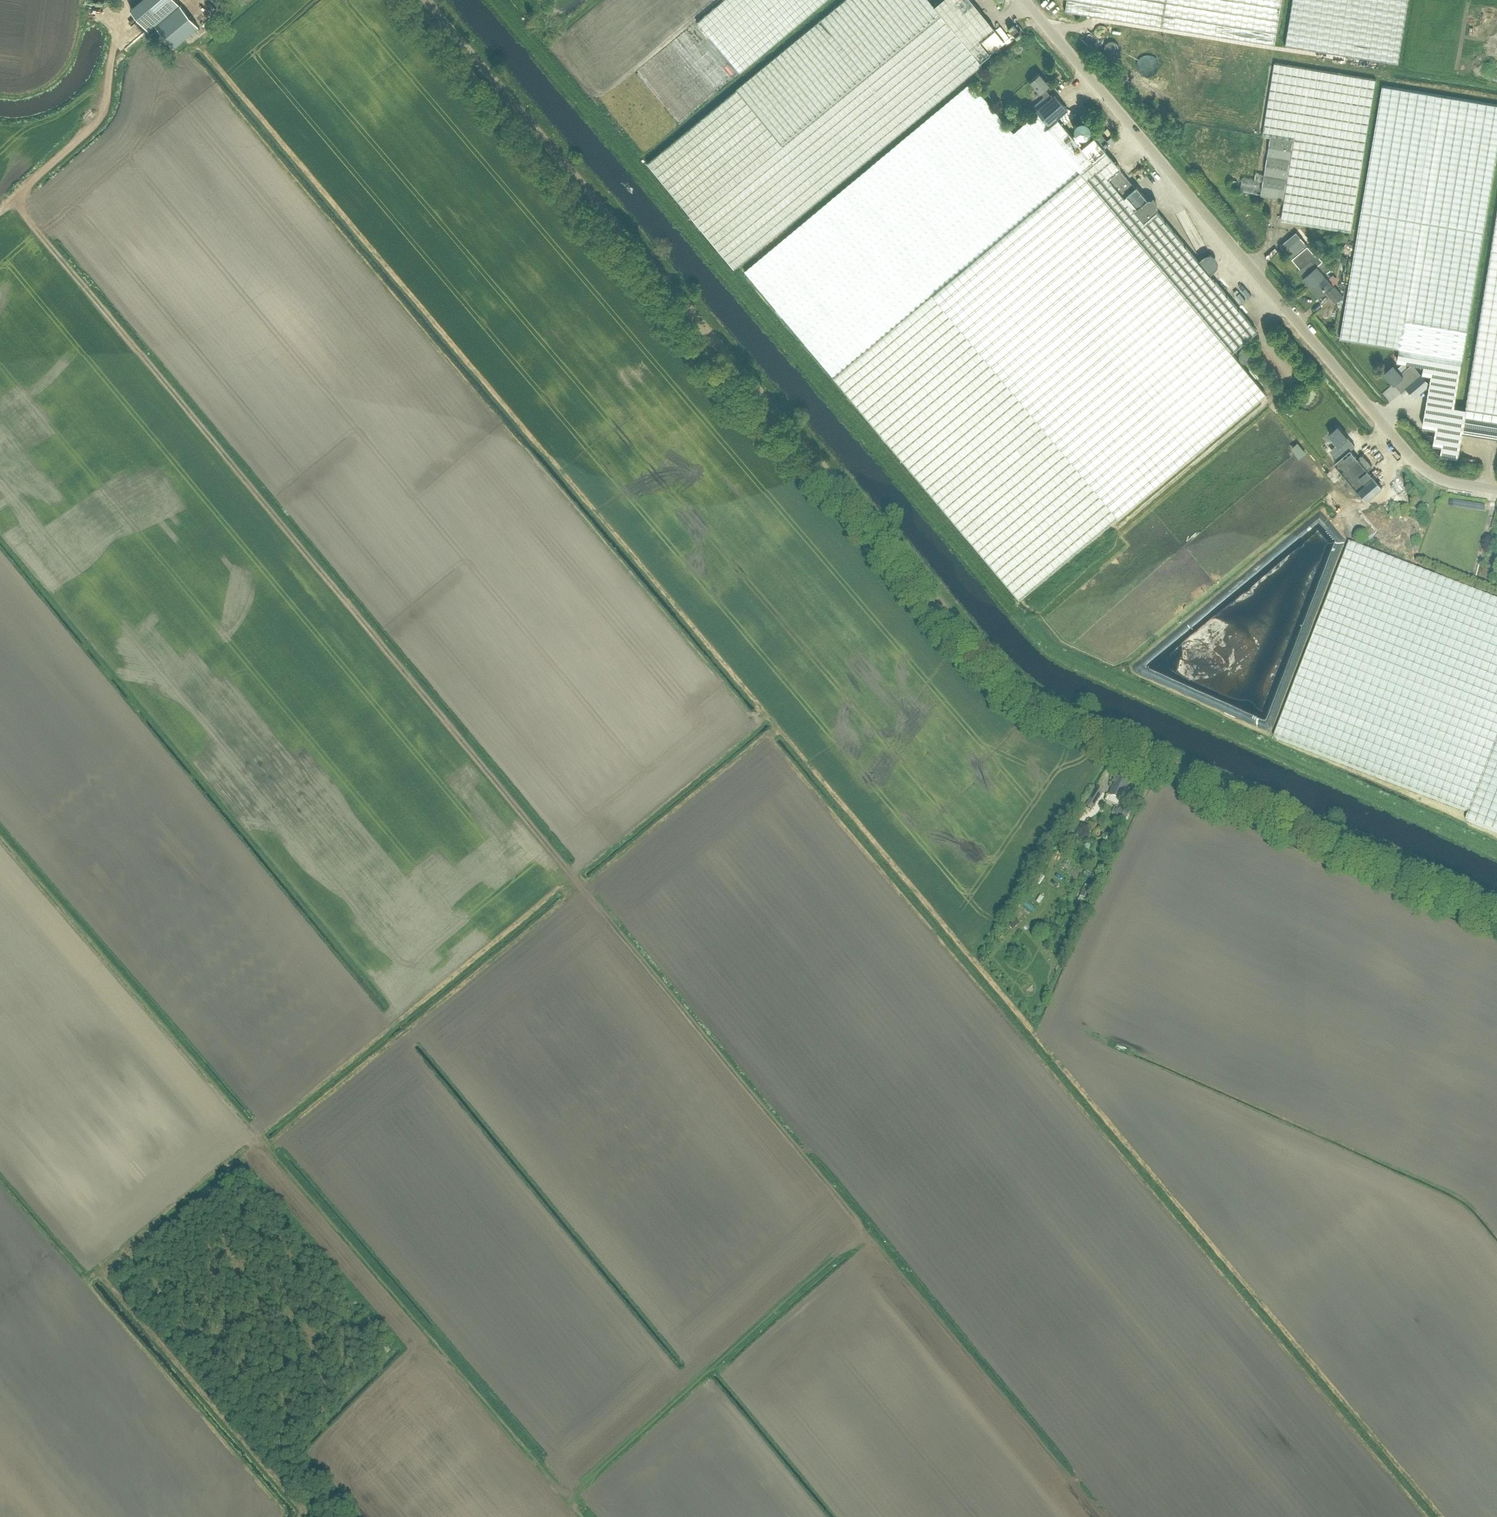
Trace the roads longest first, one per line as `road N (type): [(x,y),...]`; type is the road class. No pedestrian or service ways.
road 1 (unclassified): [(1496,910),(1084,725),(1016,685),(429,0)]
road 2 (residential): [(1496,489),(1437,479),(1414,460),(1026,0)]

